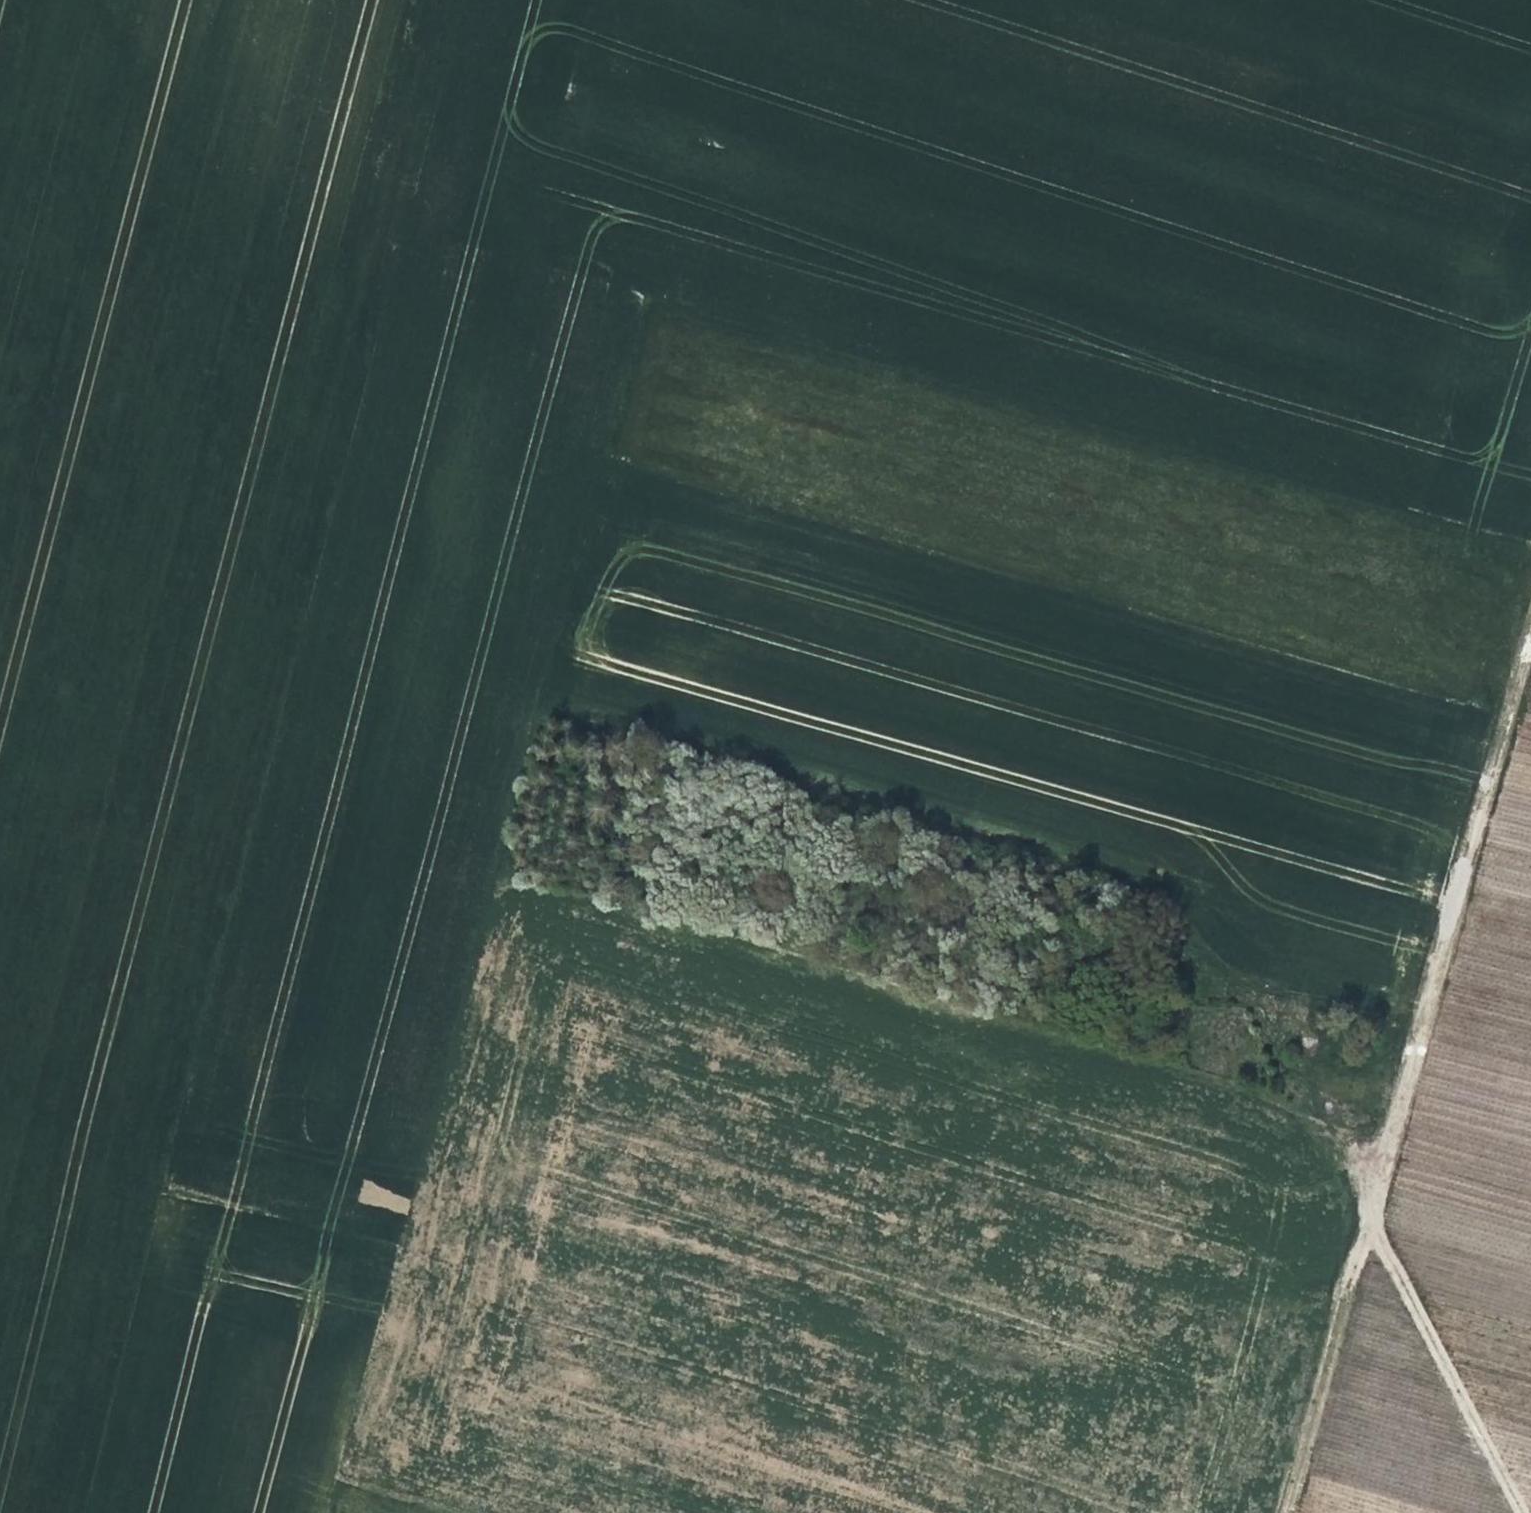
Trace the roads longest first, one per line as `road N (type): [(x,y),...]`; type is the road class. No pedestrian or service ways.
road 1 (track): [(1283,1512),(1530,622)]
road 2 (track): [(1517,1512),(1365,1219)]

